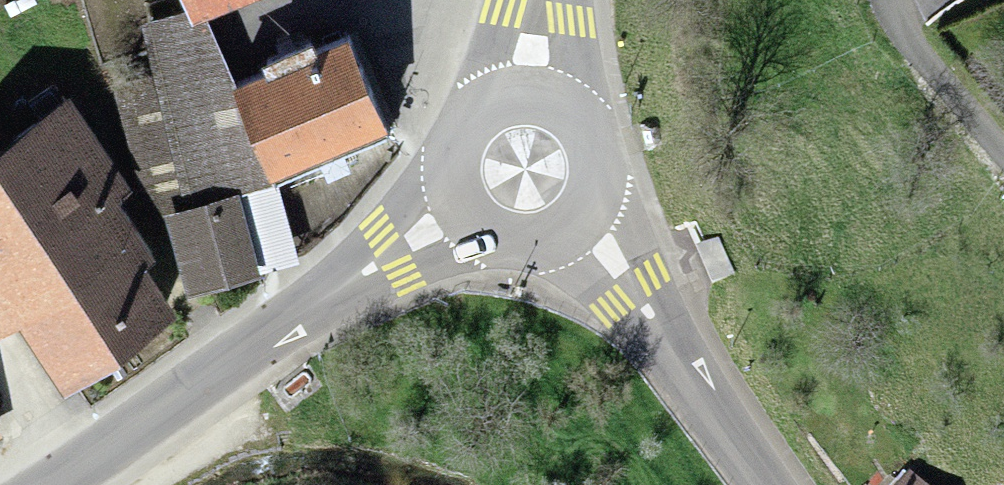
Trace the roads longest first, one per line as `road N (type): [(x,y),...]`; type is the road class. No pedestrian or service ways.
road 1 (secondary): [(37,484),(455,217)]
road 2 (tertiary): [(766,484),(684,356),(578,230)]
road 3 (secondary): [(578,230),(598,190),(592,145),(562,111),(518,100)]
road 4 (secondary): [(518,100),(476,116),(449,151),(447,196),(455,217)]
road 5 (secondary): [(455,217),(500,251),(528,254),(578,230)]

